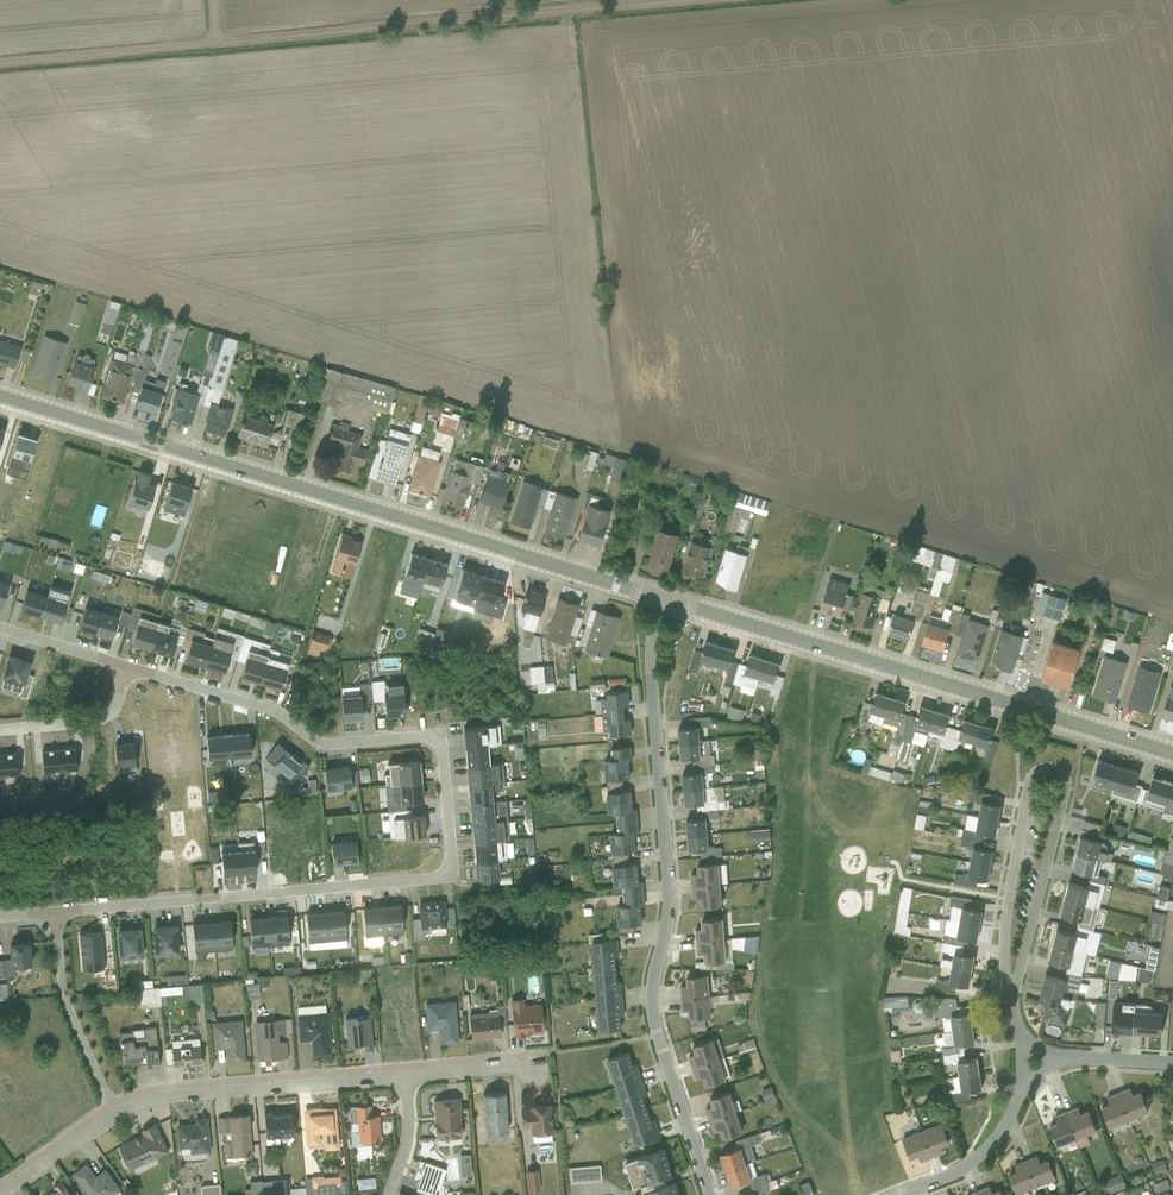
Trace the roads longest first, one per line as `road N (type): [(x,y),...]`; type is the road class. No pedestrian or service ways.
road 1 (tertiary): [(0,396),(665,598)]
road 2 (residential): [(665,598),(650,677),(669,888),(653,1016),(710,1194)]
road 3 (tertiary): [(665,598),(1172,753)]
road 4 (residential): [(127,666),(275,711),(319,741),(440,739),(446,875)]
road 5 (residential): [(1011,990),(1063,797),(1066,782),(1050,767),(1031,780),(1024,812),(1006,915),(1006,973)]
road 6 (track): [(211,42),(664,0)]
road 7 (residential): [(55,912),(446,875)]
road 8 (residential): [(404,1076),(145,1099),(114,1113)]
road 9 (track): [(0,61),(211,42)]
road 10 (residential): [(114,1113),(63,993),(55,912)]
road 11 (residential): [(1025,1076),(998,1136),(972,1161),(894,1194)]
road 12 (residential): [(127,666),(112,712),(97,721),(0,729)]
road 13 (residential): [(114,1113),(0,1193)]
road 14 (residential): [(0,627),(127,666)]
road 15 (residential): [(534,1069),(404,1076)]
road 16 (residential): [(389,1194),(407,1132),(404,1076)]

